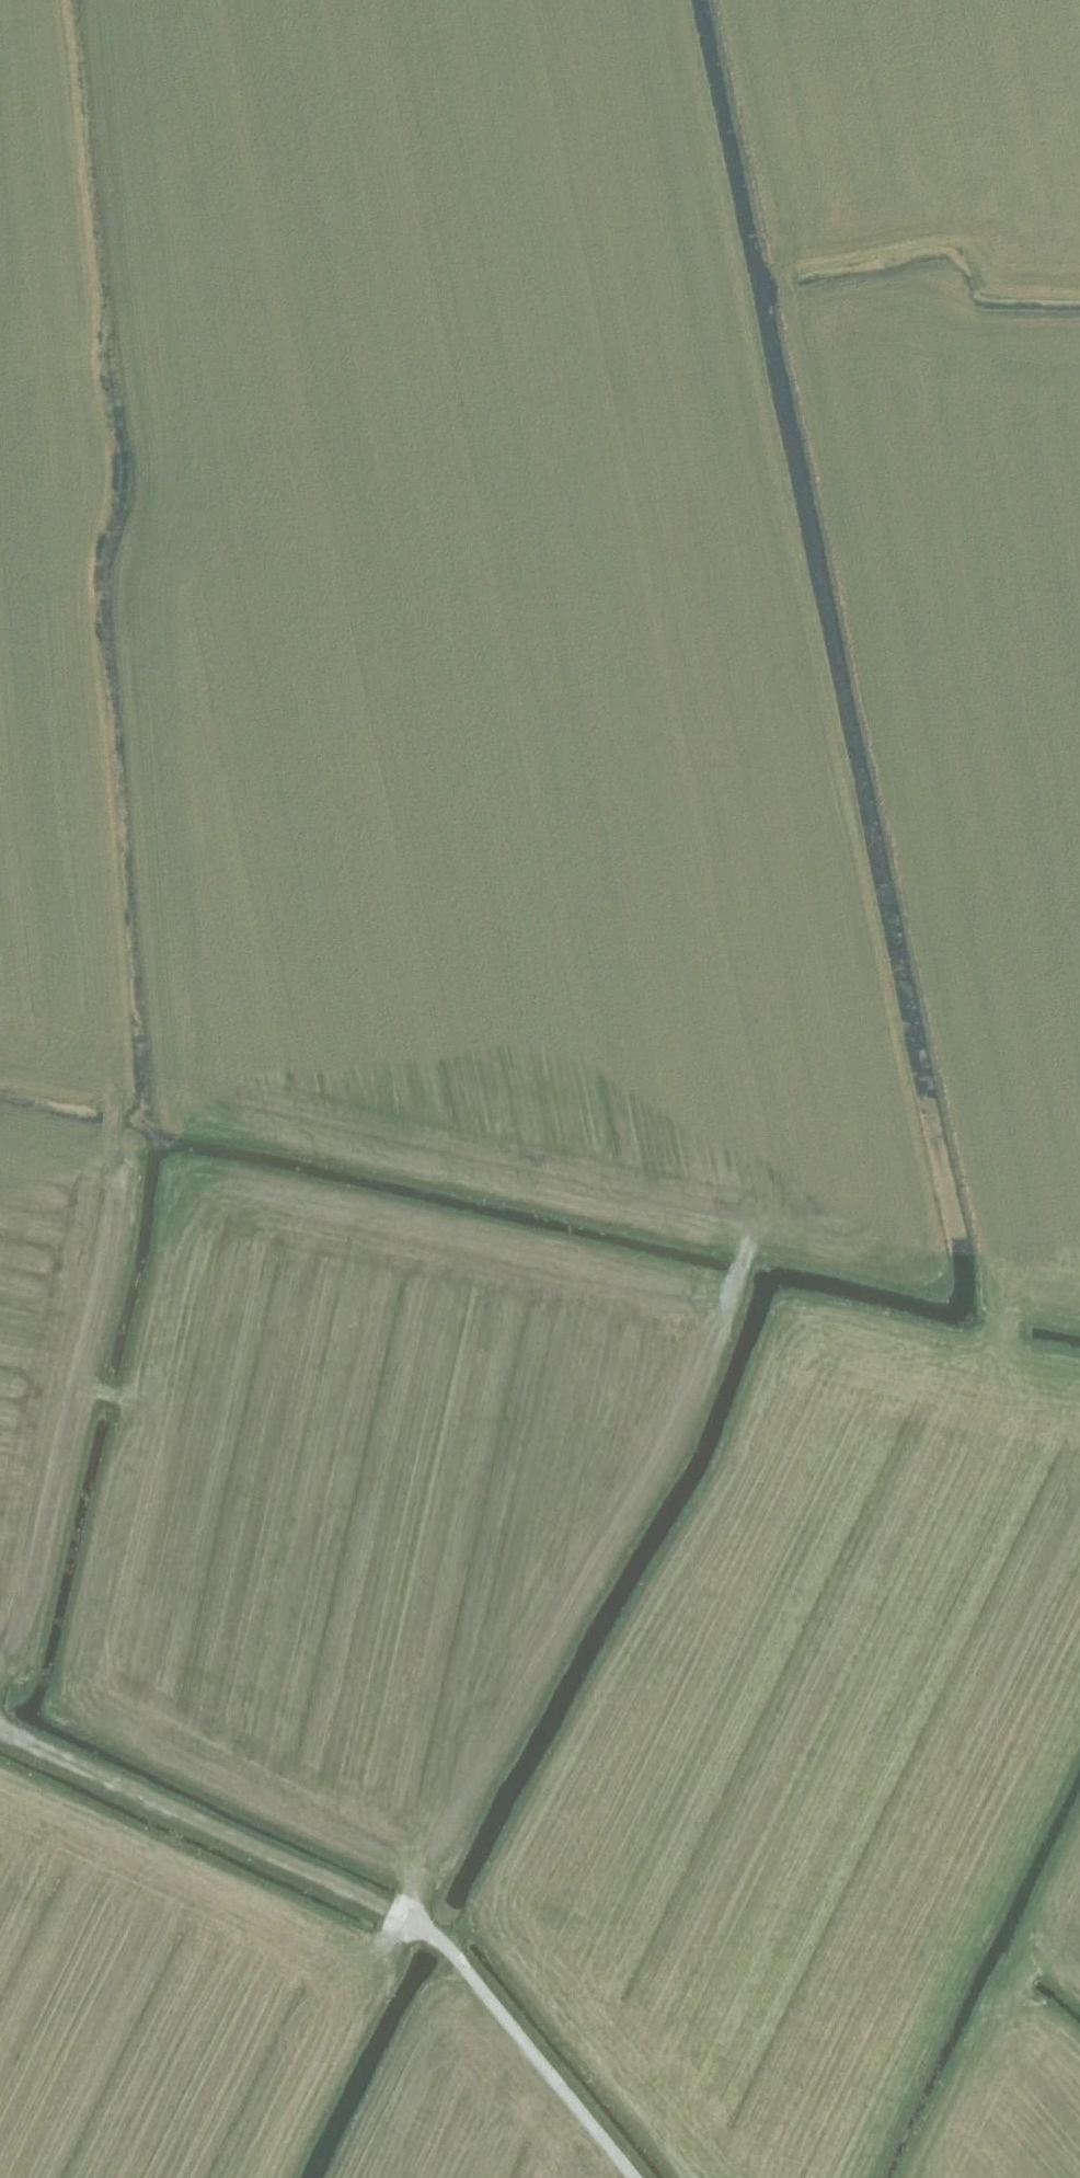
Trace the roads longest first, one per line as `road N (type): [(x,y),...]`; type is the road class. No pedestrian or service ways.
road 1 (unclassified): [(649,2177),(441,1939)]

